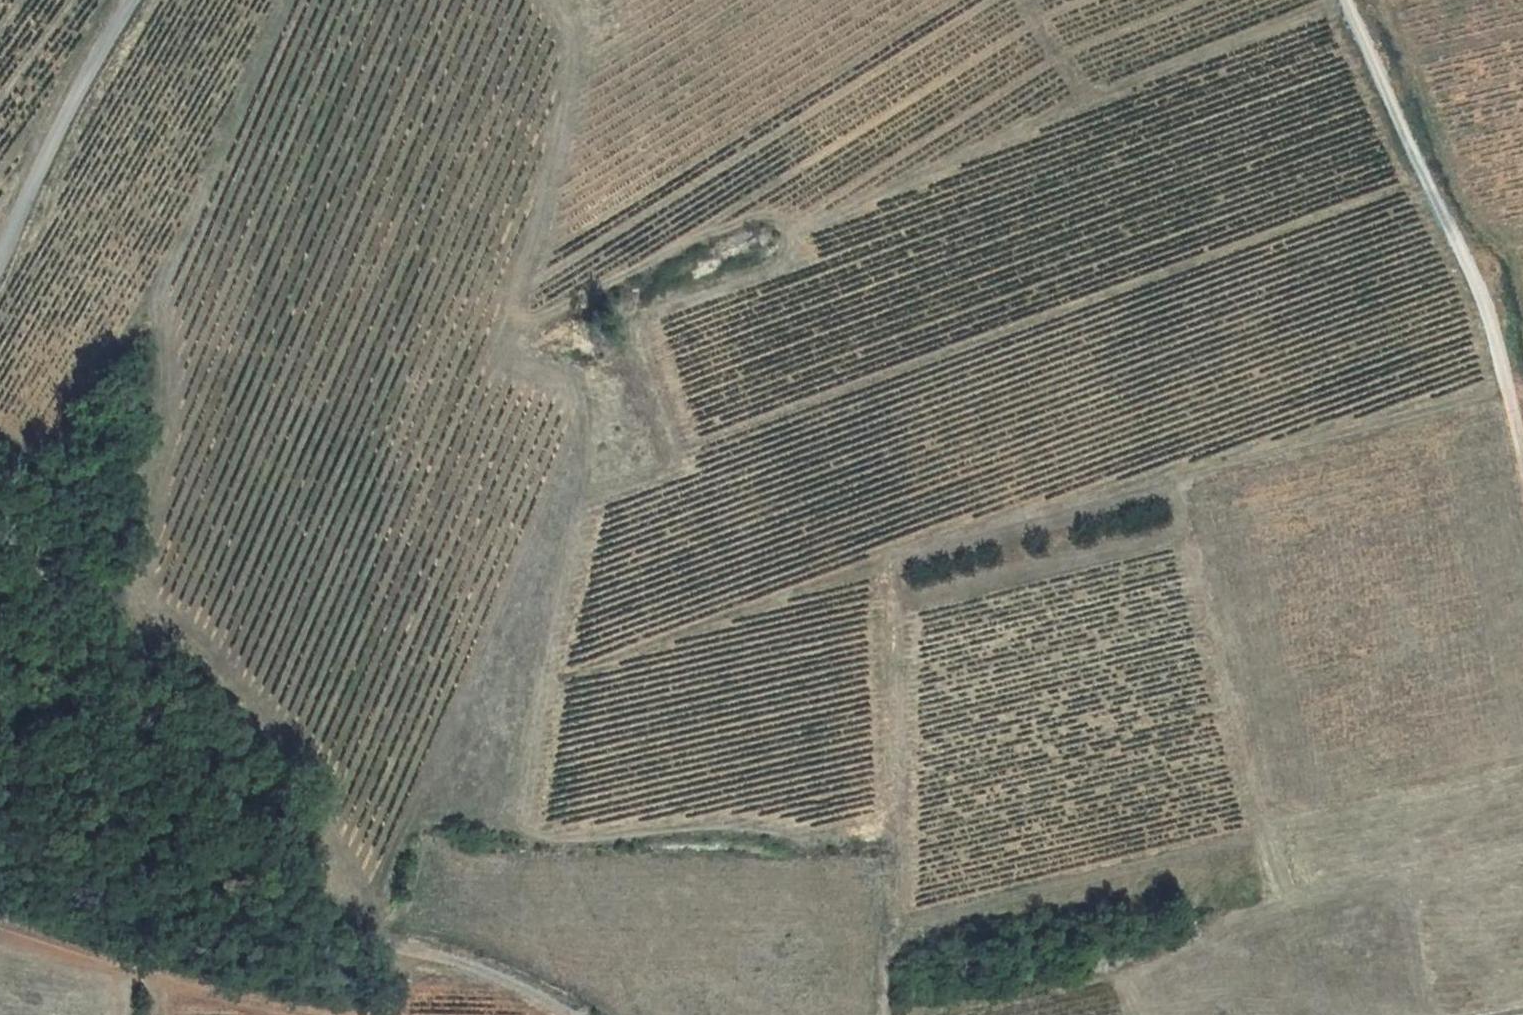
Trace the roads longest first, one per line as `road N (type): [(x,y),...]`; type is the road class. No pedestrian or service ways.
road 1 (track): [(0,514),(79,633),(163,745),(231,816),(288,902),(535,994),(567,1014)]
road 2 (track): [(1522,454),(1491,320),(1343,0)]
road 3 (unclassified): [(0,256),(132,0)]

